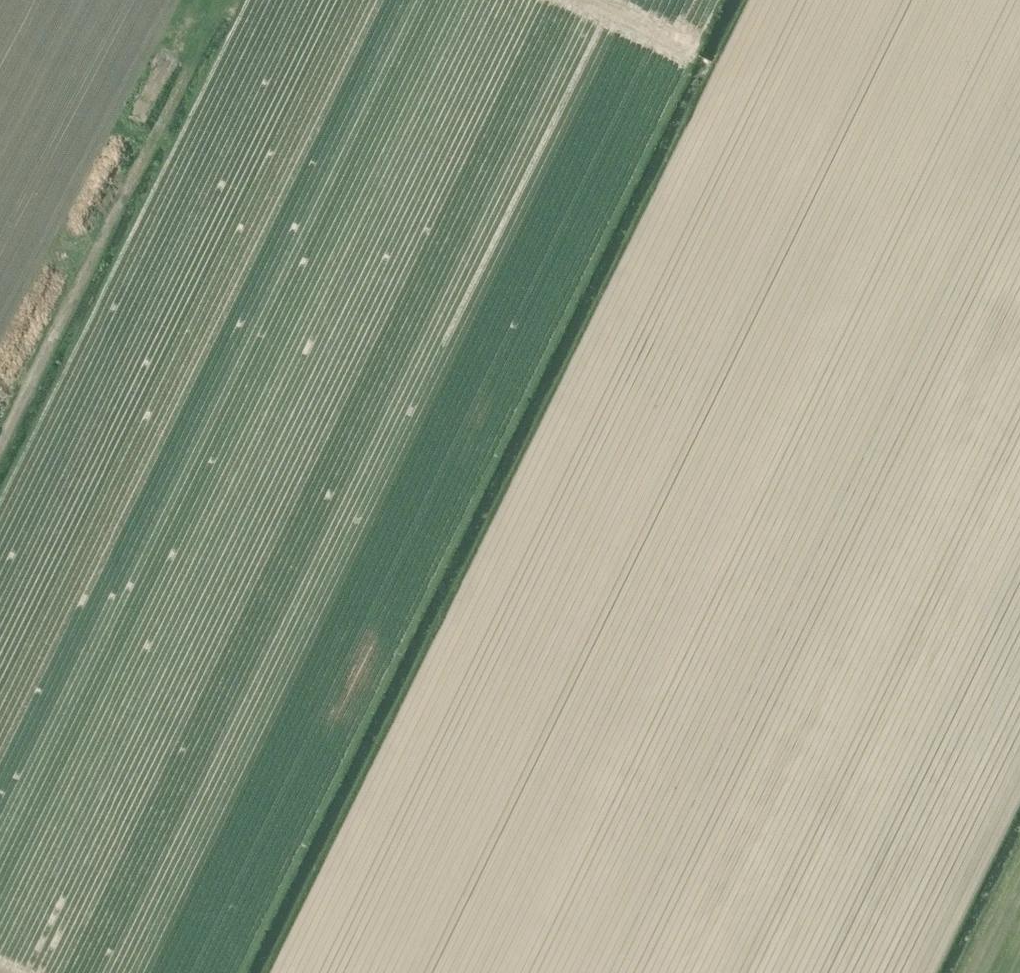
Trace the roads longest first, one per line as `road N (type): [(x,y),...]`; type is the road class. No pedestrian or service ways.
road 1 (track): [(0,315),(170,0)]

